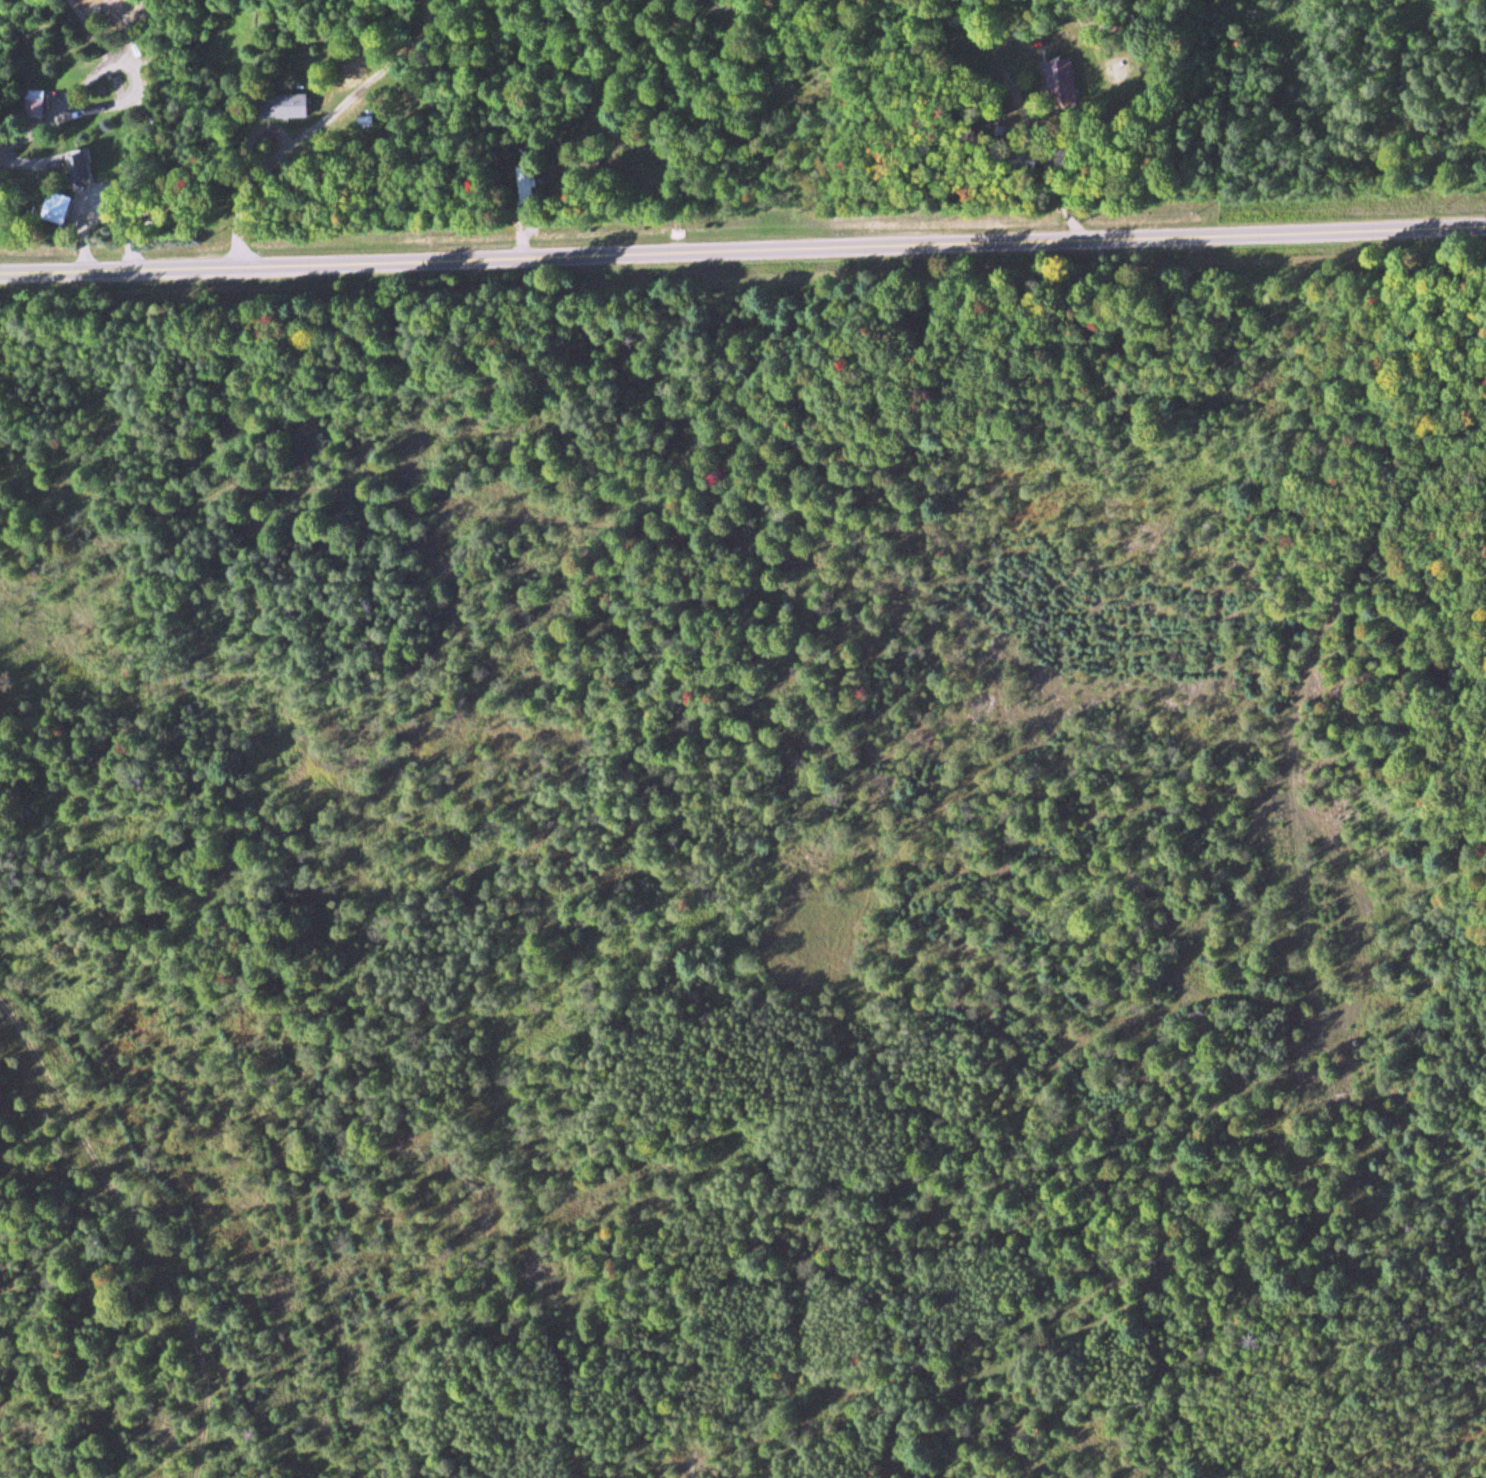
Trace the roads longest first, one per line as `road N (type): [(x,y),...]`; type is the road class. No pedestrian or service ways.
road 1 (residential): [(1485,233),(535,266),(0,272)]
road 2 (track): [(196,1477),(209,1413),(134,1220),(0,1003)]

